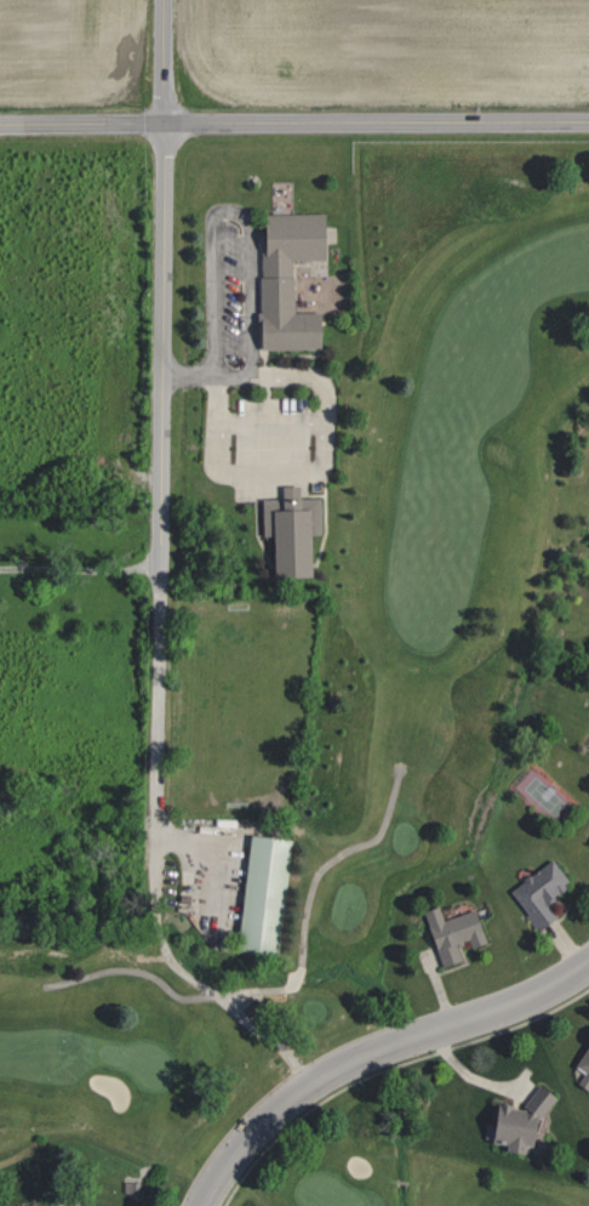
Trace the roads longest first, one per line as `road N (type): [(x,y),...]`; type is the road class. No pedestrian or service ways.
road 1 (residential): [(158,843),(164,0)]
road 2 (tertiary): [(588,121),(0,124)]
road 3 (residential): [(201,1205),(267,1117),(326,1074),(516,1003),(588,960)]

